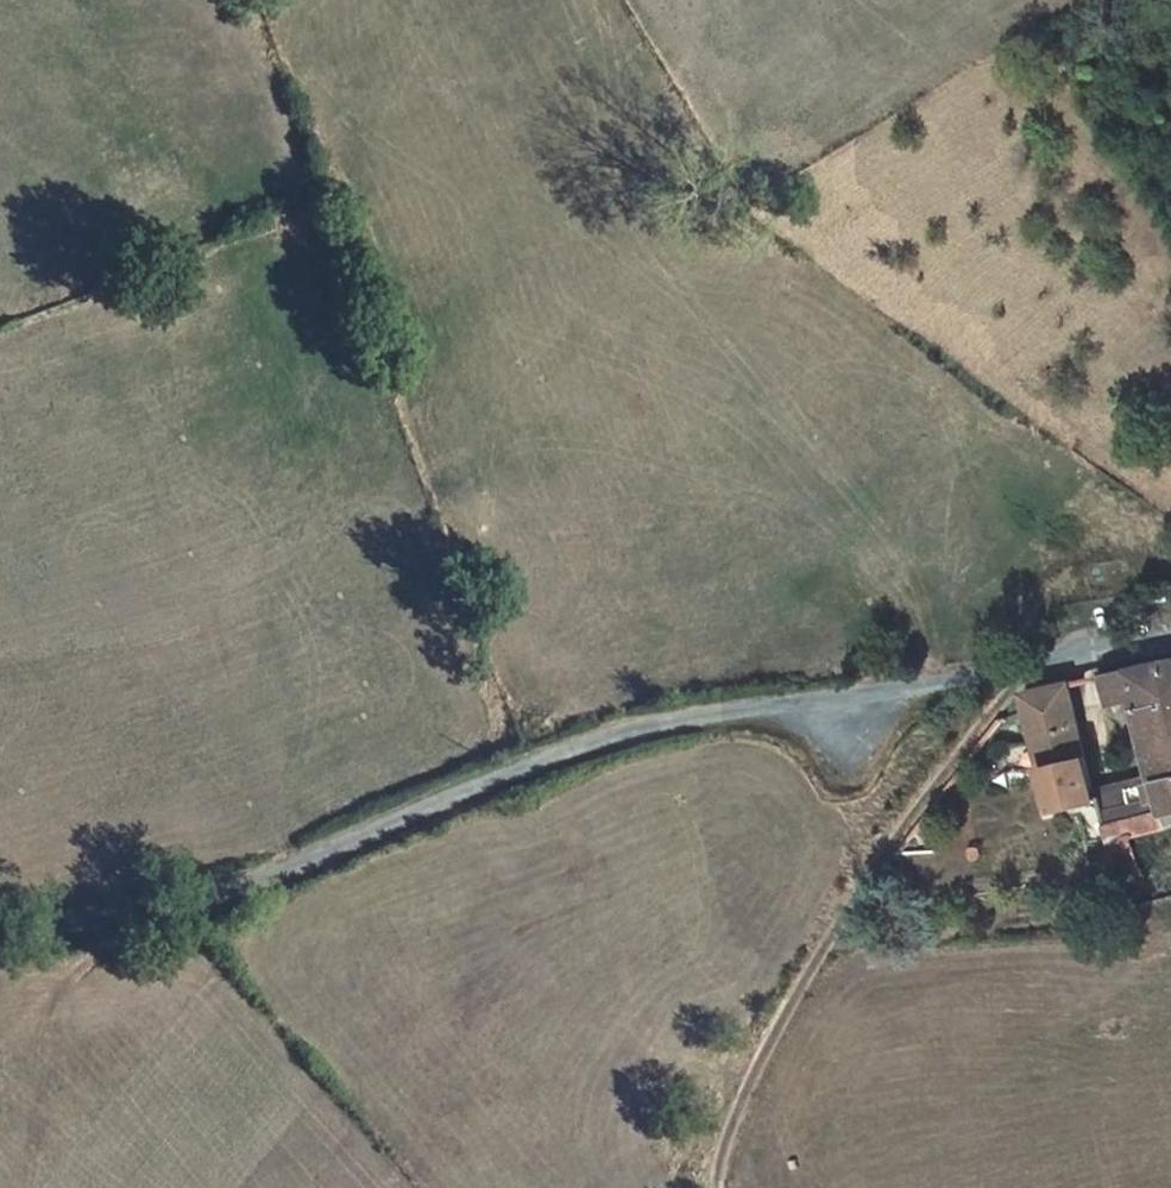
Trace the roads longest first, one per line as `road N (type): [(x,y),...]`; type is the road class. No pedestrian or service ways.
road 1 (unclassified): [(0,948),(295,868),(589,745),(673,722),(1170,647)]

